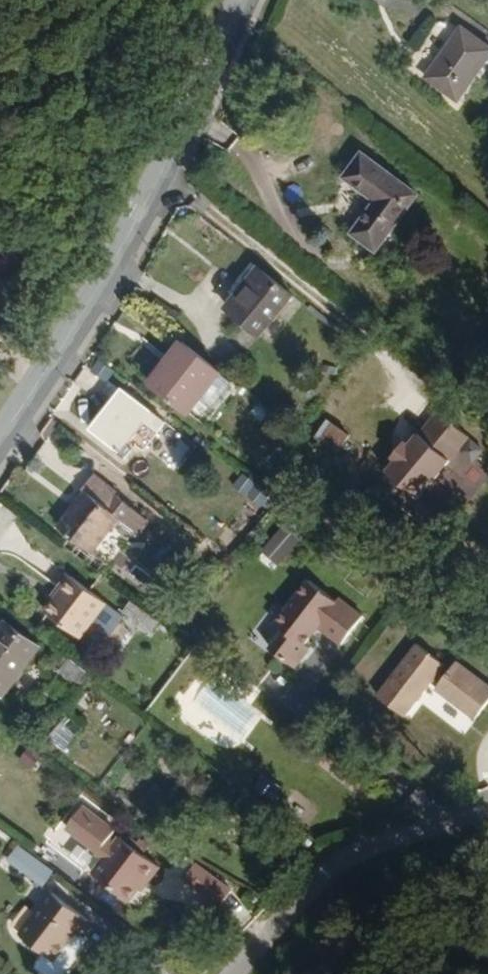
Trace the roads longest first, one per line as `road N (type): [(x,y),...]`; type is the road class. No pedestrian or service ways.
road 1 (secondary): [(0,437),(137,219),(231,0)]
road 2 (unclassified): [(487,804),(310,867),(228,973)]

